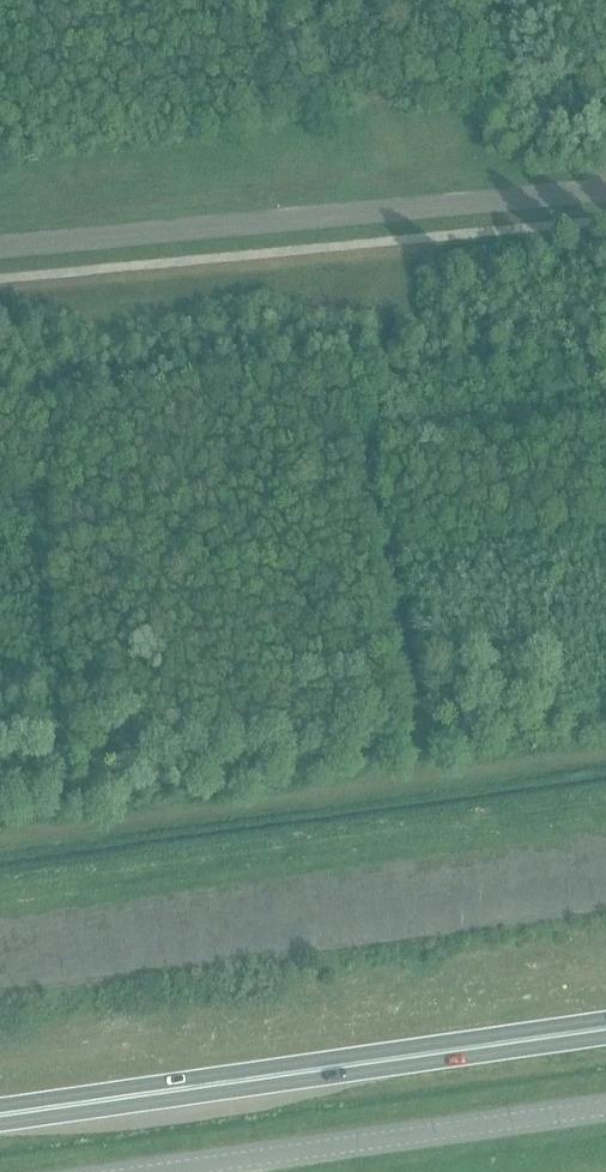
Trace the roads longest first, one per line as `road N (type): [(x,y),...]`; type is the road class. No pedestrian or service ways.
road 1 (trunk): [(0,1115),(605,1028)]
road 2 (unclassified): [(0,246),(605,189)]
road 3 (unclassified): [(143,1171),(605,1107)]

